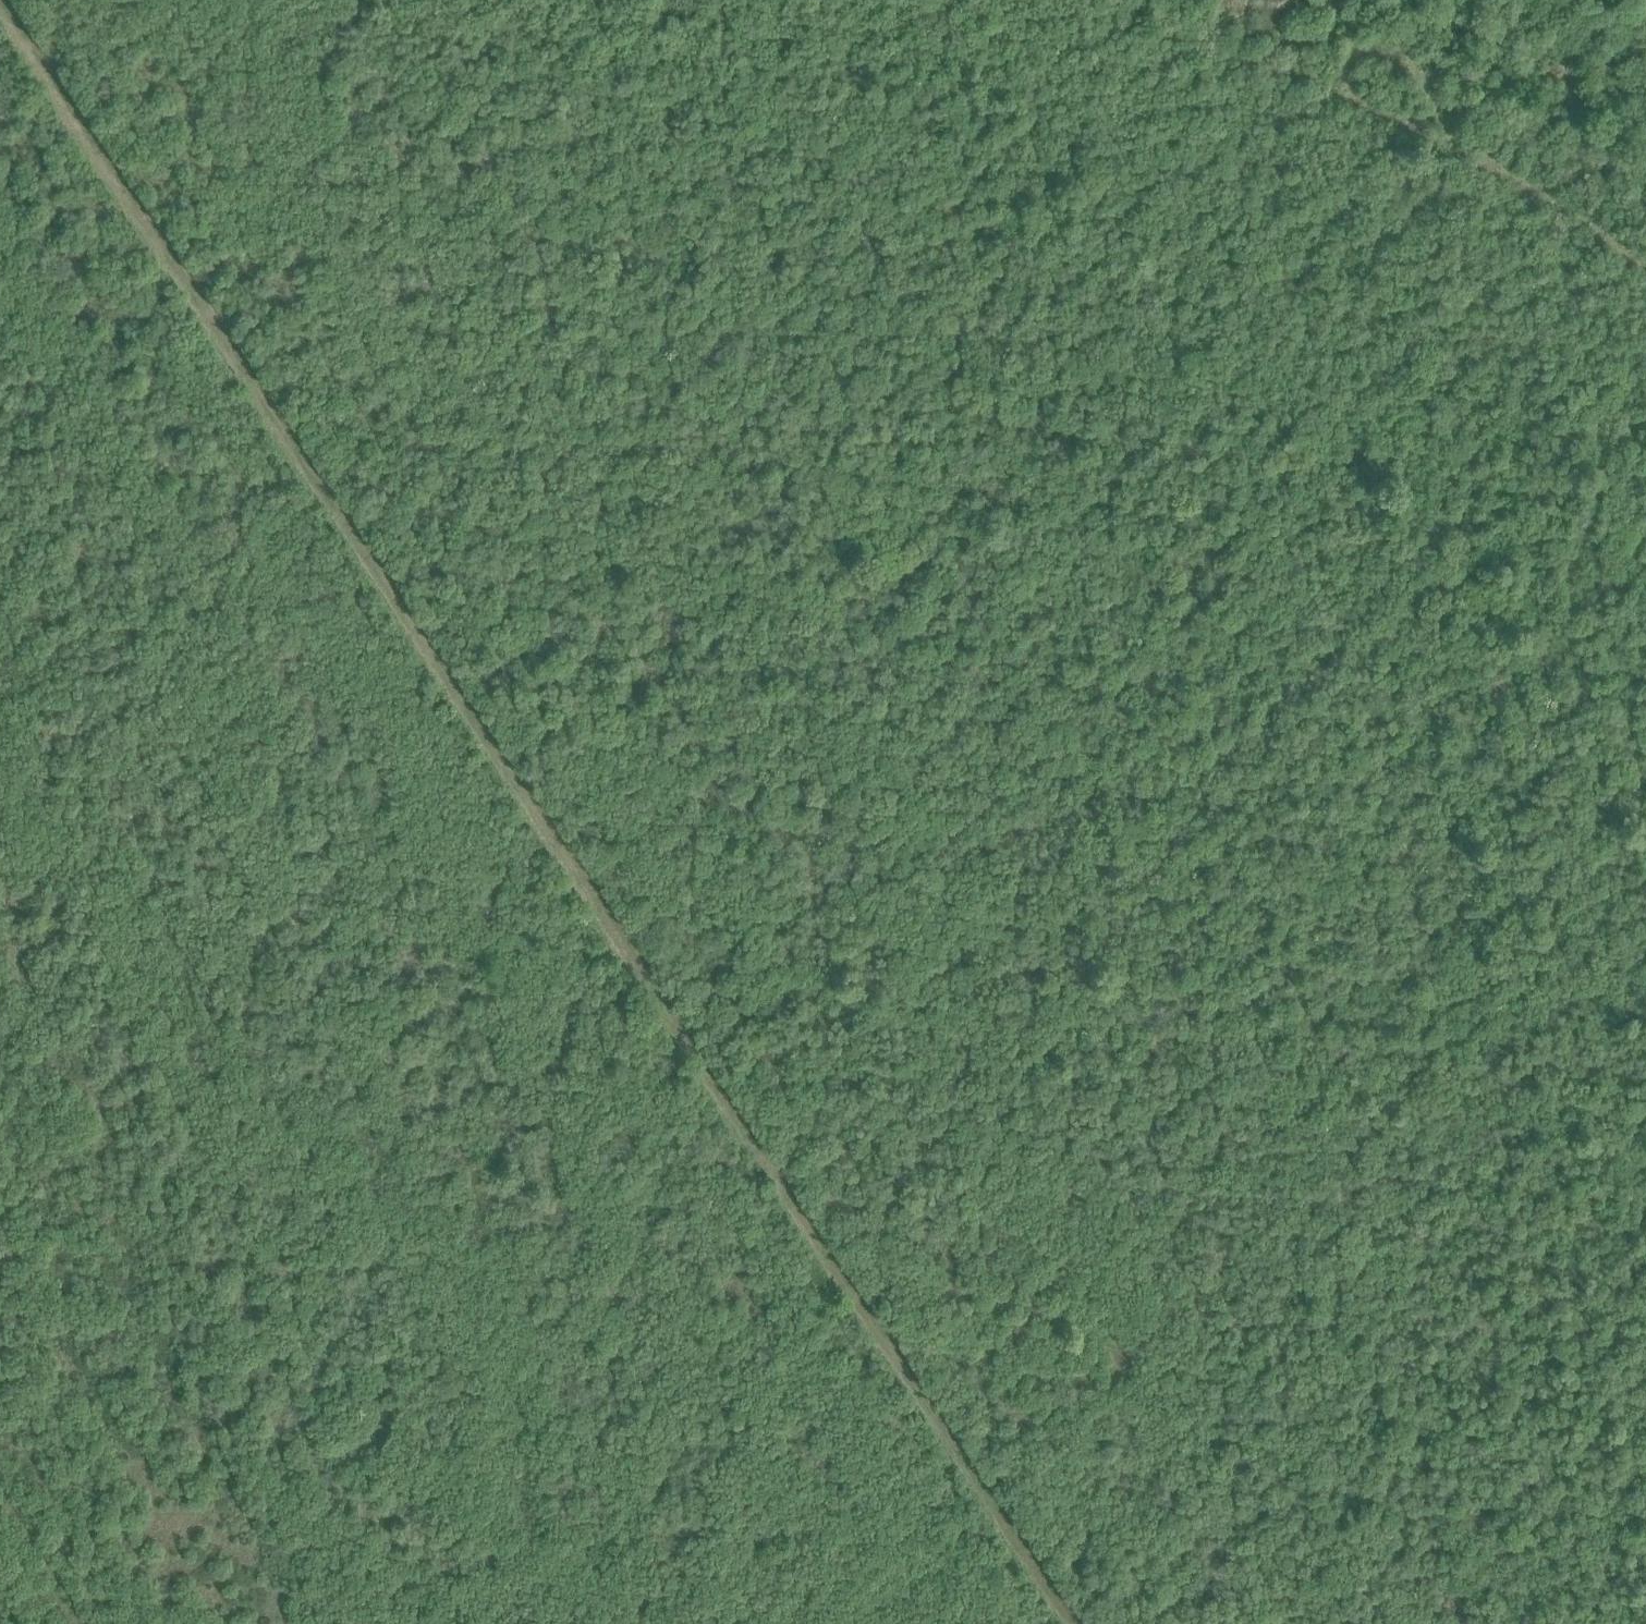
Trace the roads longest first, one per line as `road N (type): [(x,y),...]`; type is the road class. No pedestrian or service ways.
road 1 (track): [(1073,1623),(0,3)]
road 2 (track): [(1645,268),(1452,139),(1359,101),(1345,72),(1378,48),(1417,72)]

